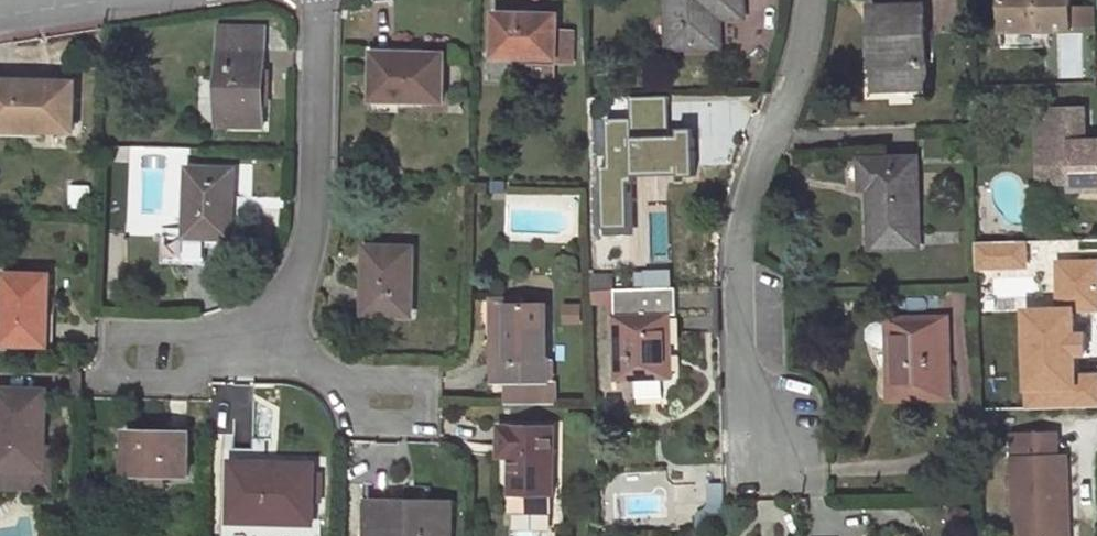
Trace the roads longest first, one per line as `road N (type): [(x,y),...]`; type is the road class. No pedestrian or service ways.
road 1 (residential): [(127,356),(198,356),(274,324),(309,271),(321,151),(320,0)]
road 2 (residential): [(787,456),(742,367),(736,239),(791,88),(810,0)]

